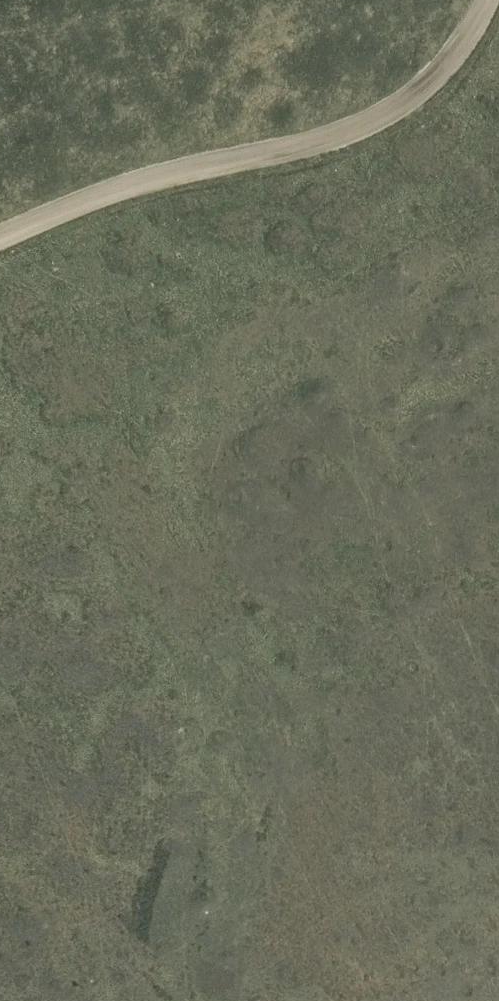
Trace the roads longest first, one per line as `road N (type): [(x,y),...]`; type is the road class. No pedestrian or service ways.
road 1 (track): [(0,243),(164,182),(367,135),(449,73),(492,0)]

